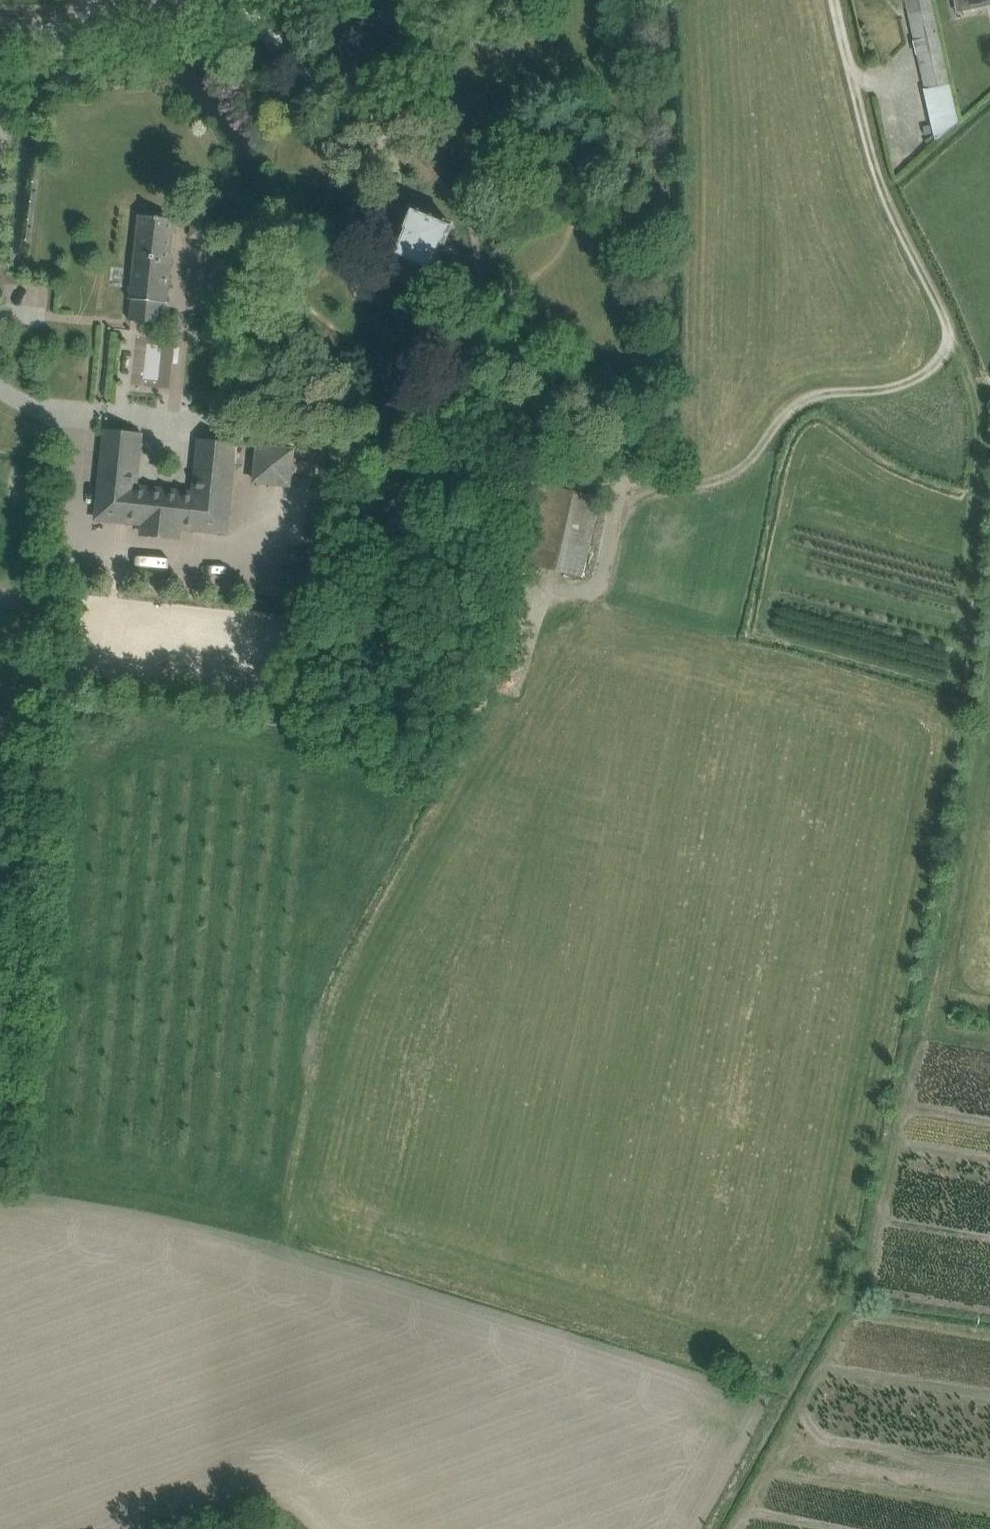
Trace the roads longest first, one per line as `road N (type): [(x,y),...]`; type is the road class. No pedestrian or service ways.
road 1 (tertiary): [(237,0),(52,32),(0,30)]

